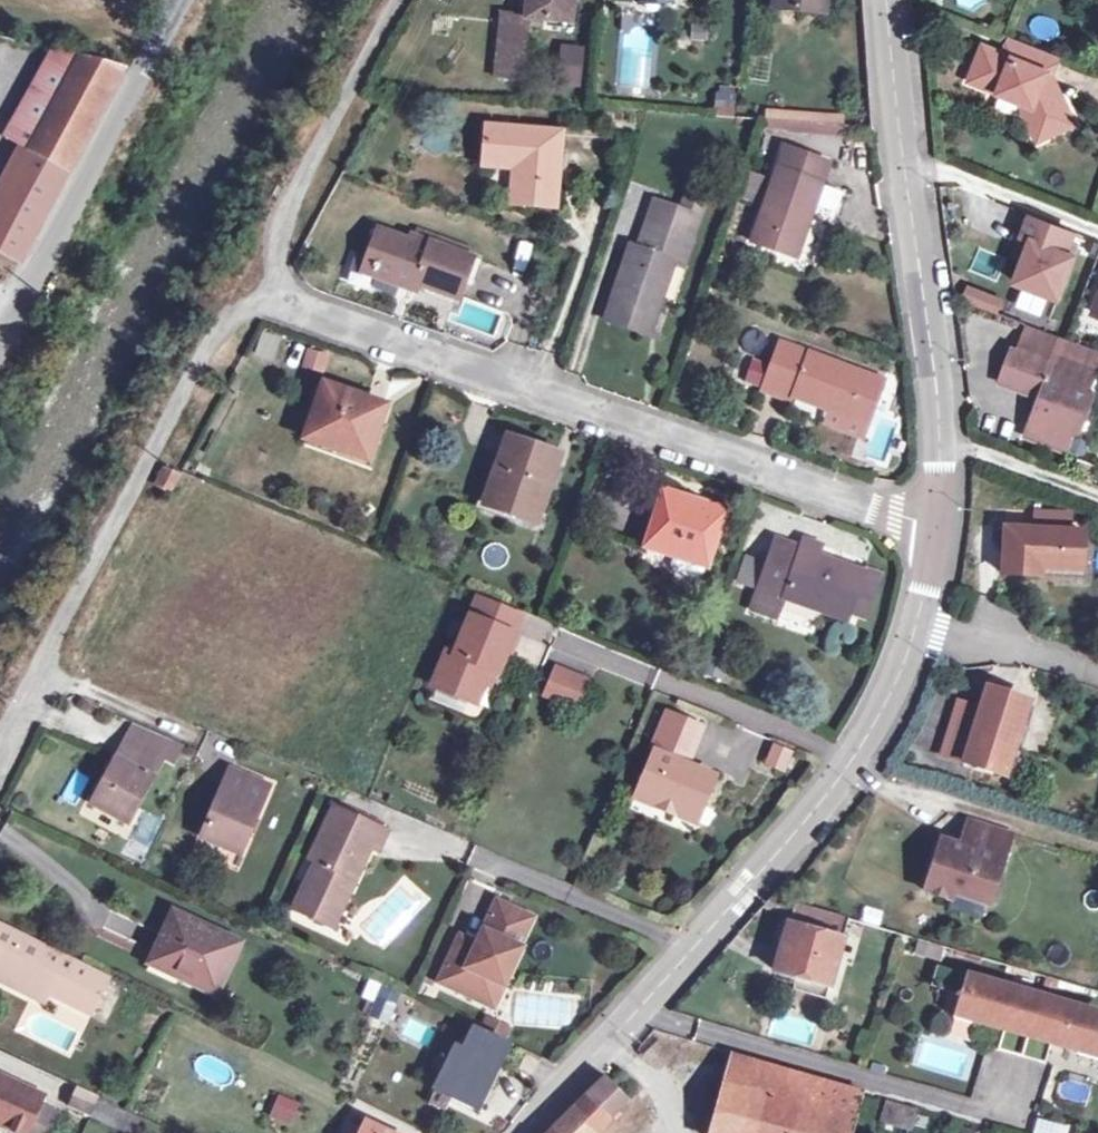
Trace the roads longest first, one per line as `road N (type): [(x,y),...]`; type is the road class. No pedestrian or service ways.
road 1 (residential): [(273,288),(948,538)]
road 2 (unclassified): [(935,626),(907,704),(872,758),(547,1132)]
road 3 (residential): [(0,752),(195,380),(238,311),(273,288)]
road 4 (unclassified): [(885,0),(898,174),(946,447),(948,538)]
road 5 (unclassified): [(0,323),(182,0)]
road 6 (residential): [(273,288),(272,237),(401,0)]
road 7 (residential): [(935,626),(1097,675)]

